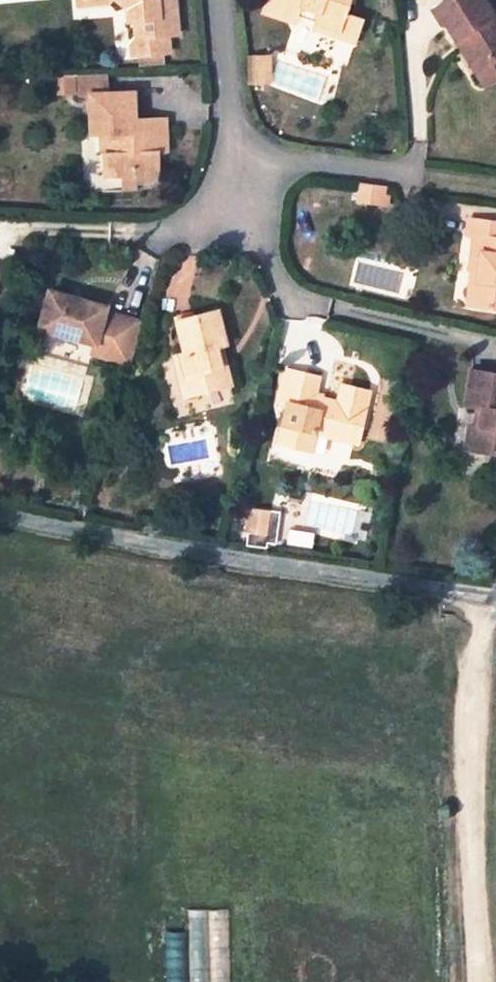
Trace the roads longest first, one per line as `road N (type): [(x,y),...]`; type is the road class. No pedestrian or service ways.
road 1 (unclassified): [(0,515),(270,568),(495,597)]
road 2 (residential): [(221,0),(238,202)]

